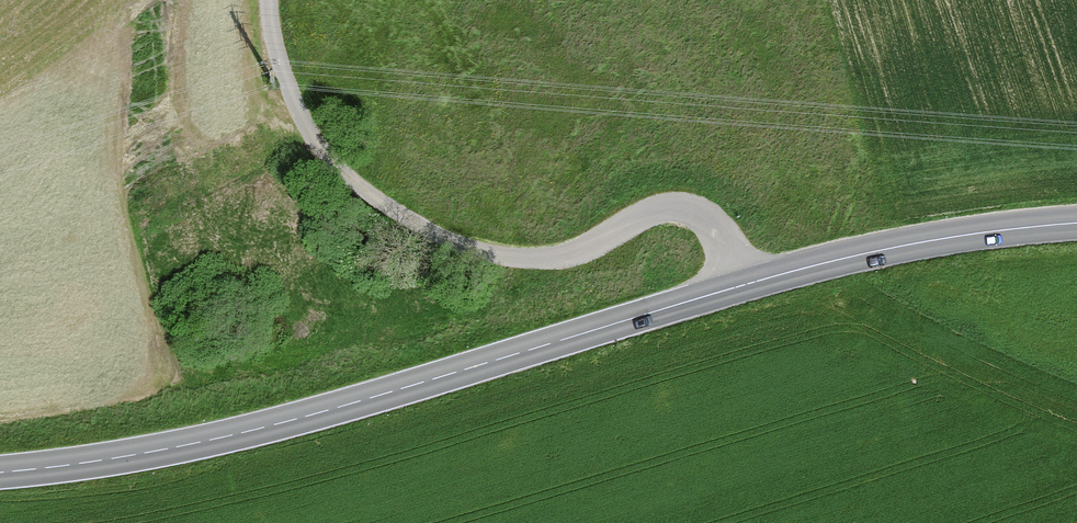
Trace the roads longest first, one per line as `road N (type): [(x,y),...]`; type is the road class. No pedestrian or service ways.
road 1 (secondary): [(0,472),(252,430),(850,257),(1076,223)]
road 2 (track): [(739,286),(711,224),(687,209),(652,212),(550,259),(470,248),(415,223),(357,183),(317,143),(282,69),(270,0)]

